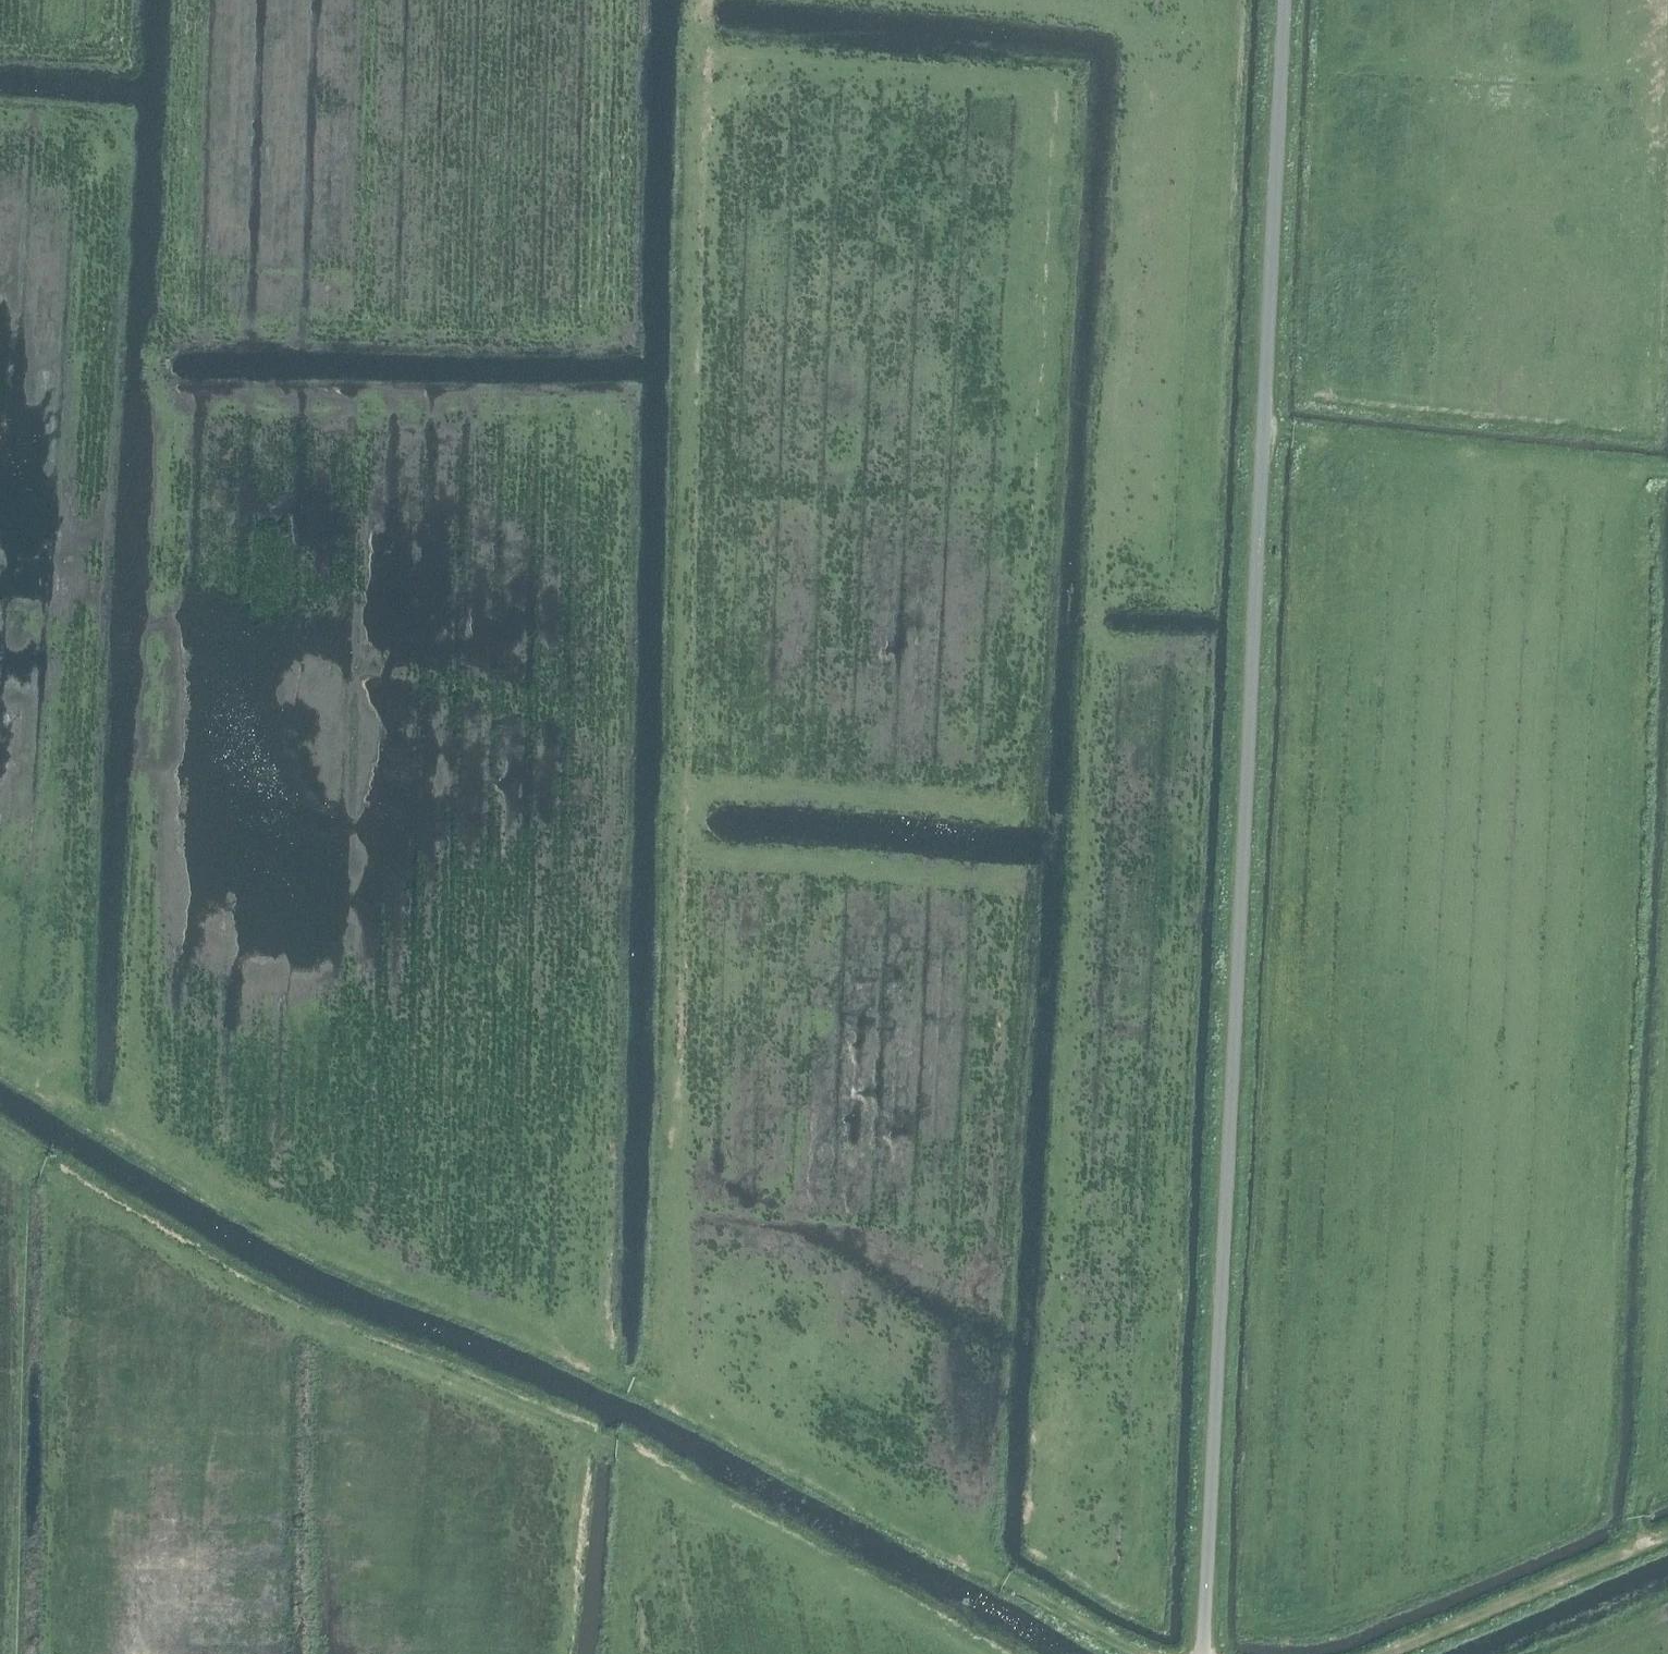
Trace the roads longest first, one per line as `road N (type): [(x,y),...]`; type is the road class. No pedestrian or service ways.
road 1 (unclassified): [(1202,1653),(1284,0)]
road 2 (track): [(1386,1653),(1667,1535)]

